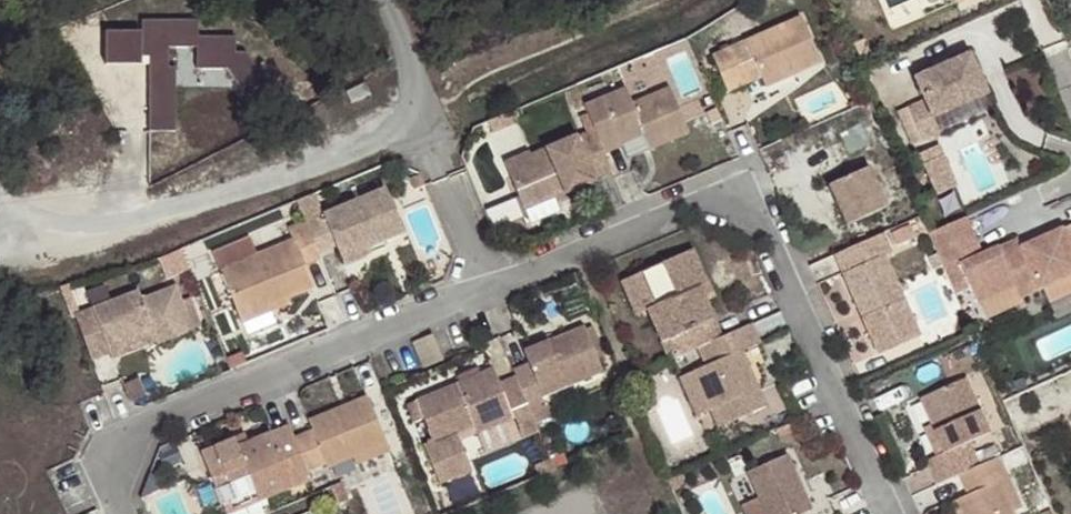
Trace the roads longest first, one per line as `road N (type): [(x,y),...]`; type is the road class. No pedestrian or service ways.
road 1 (unclassified): [(33,241),(152,218),(425,121)]
road 2 (unclassified): [(425,121),(376,0)]

